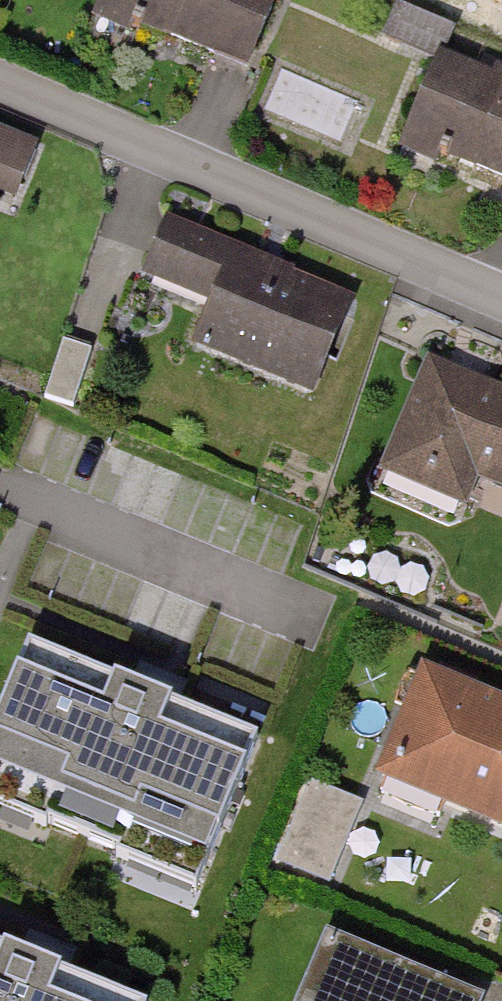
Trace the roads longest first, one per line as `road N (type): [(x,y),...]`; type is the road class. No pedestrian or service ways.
road 1 (unclassified): [(501,293),(0,82)]

